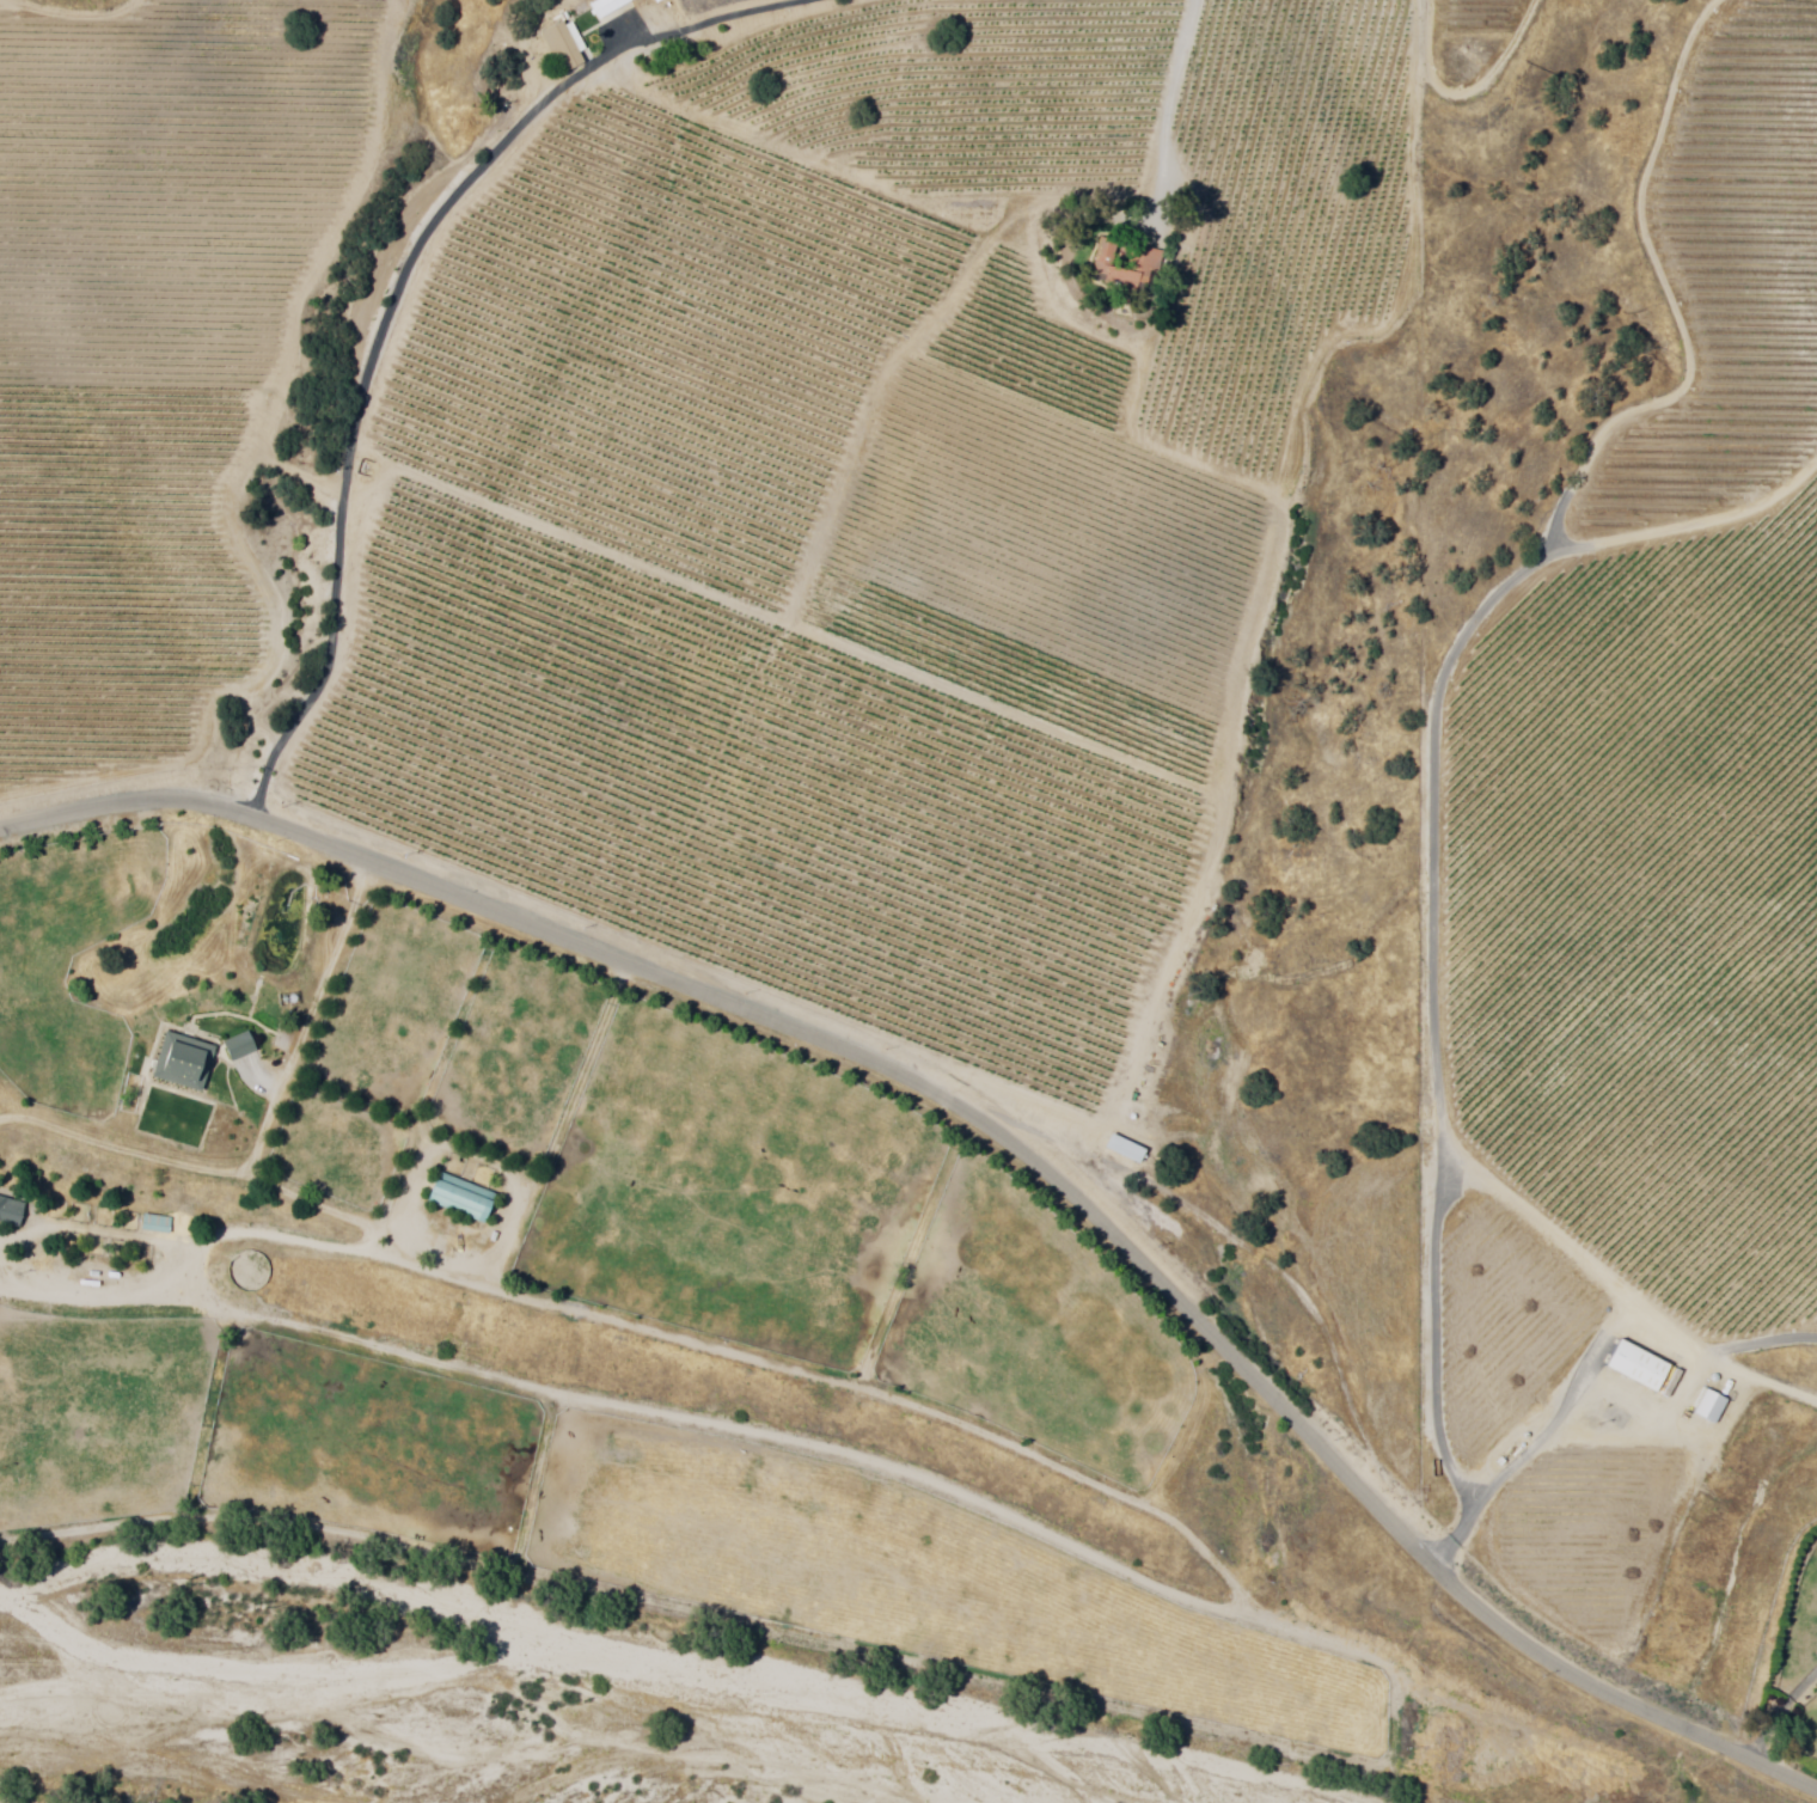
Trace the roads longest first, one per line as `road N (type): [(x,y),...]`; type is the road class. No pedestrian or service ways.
road 1 (residential): [(1816,1788),(1634,1705),(1488,1616),(1077,1197),(973,1117),(887,1068),(215,802),(135,797),(0,825)]

